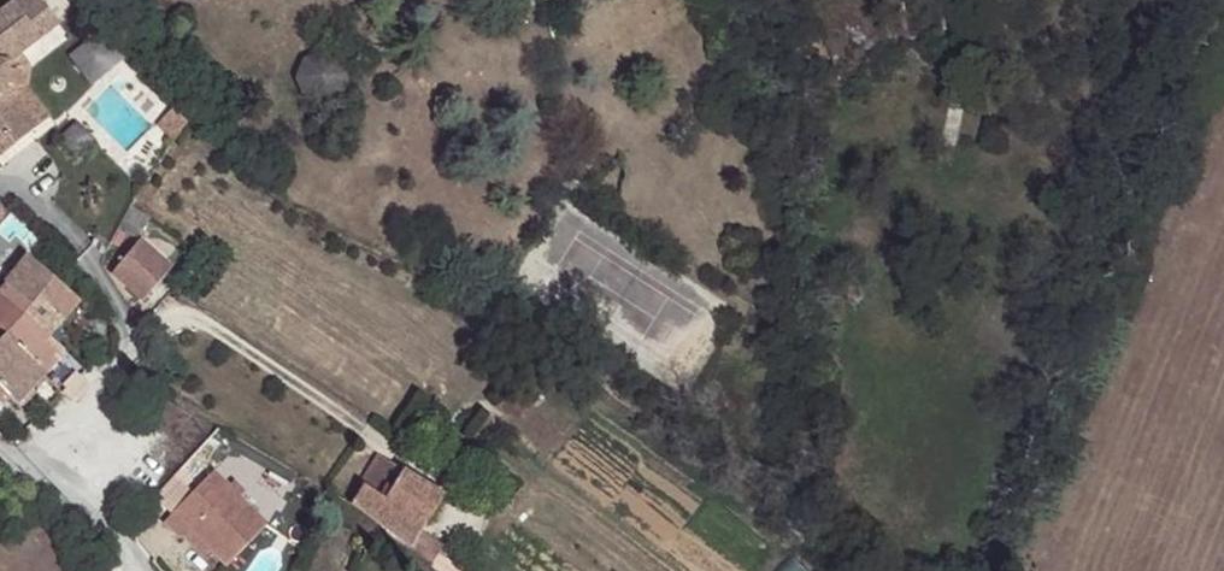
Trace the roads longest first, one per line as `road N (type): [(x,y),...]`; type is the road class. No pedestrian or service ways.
road 1 (residential): [(16,460),(145,570)]
road 2 (residential): [(16,460),(109,374)]

